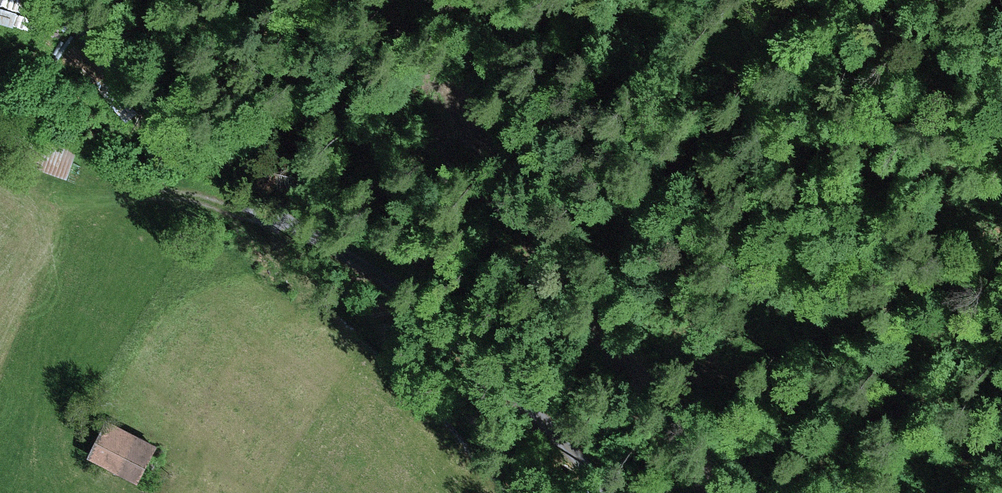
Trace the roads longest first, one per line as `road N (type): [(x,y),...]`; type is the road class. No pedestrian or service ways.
road 1 (track): [(57,0),(228,181),(283,222),(393,283),(498,375),(606,492)]
road 2 (track): [(715,492),(682,417),(599,321),(388,0)]

